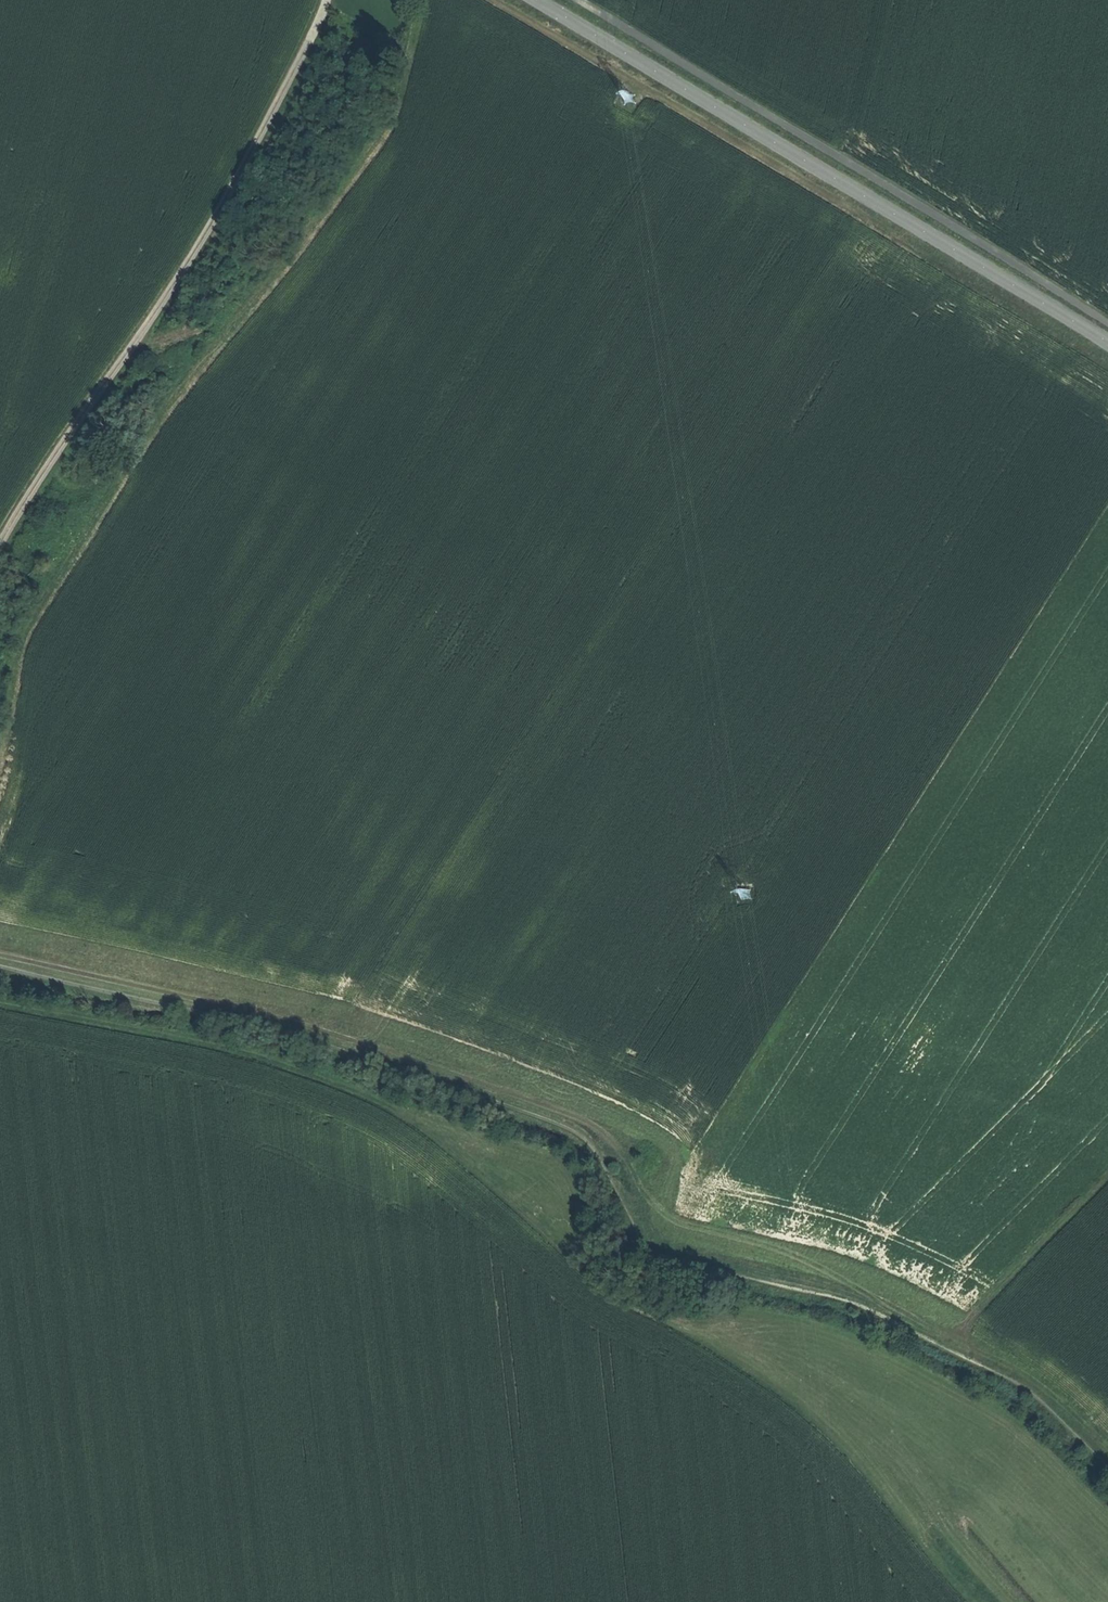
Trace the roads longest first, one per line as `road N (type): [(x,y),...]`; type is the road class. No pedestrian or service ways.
road 1 (track): [(0,963),(239,1016),(574,1131),(595,1146),(639,1244),(659,1257),(835,1299),(1019,1388),(1107,1467)]
road 2 (tertiary): [(541,0),(1107,341)]
road 3 (track): [(326,0),(188,261),(0,553)]
road 4 (track): [(1107,1180),(939,1349)]

